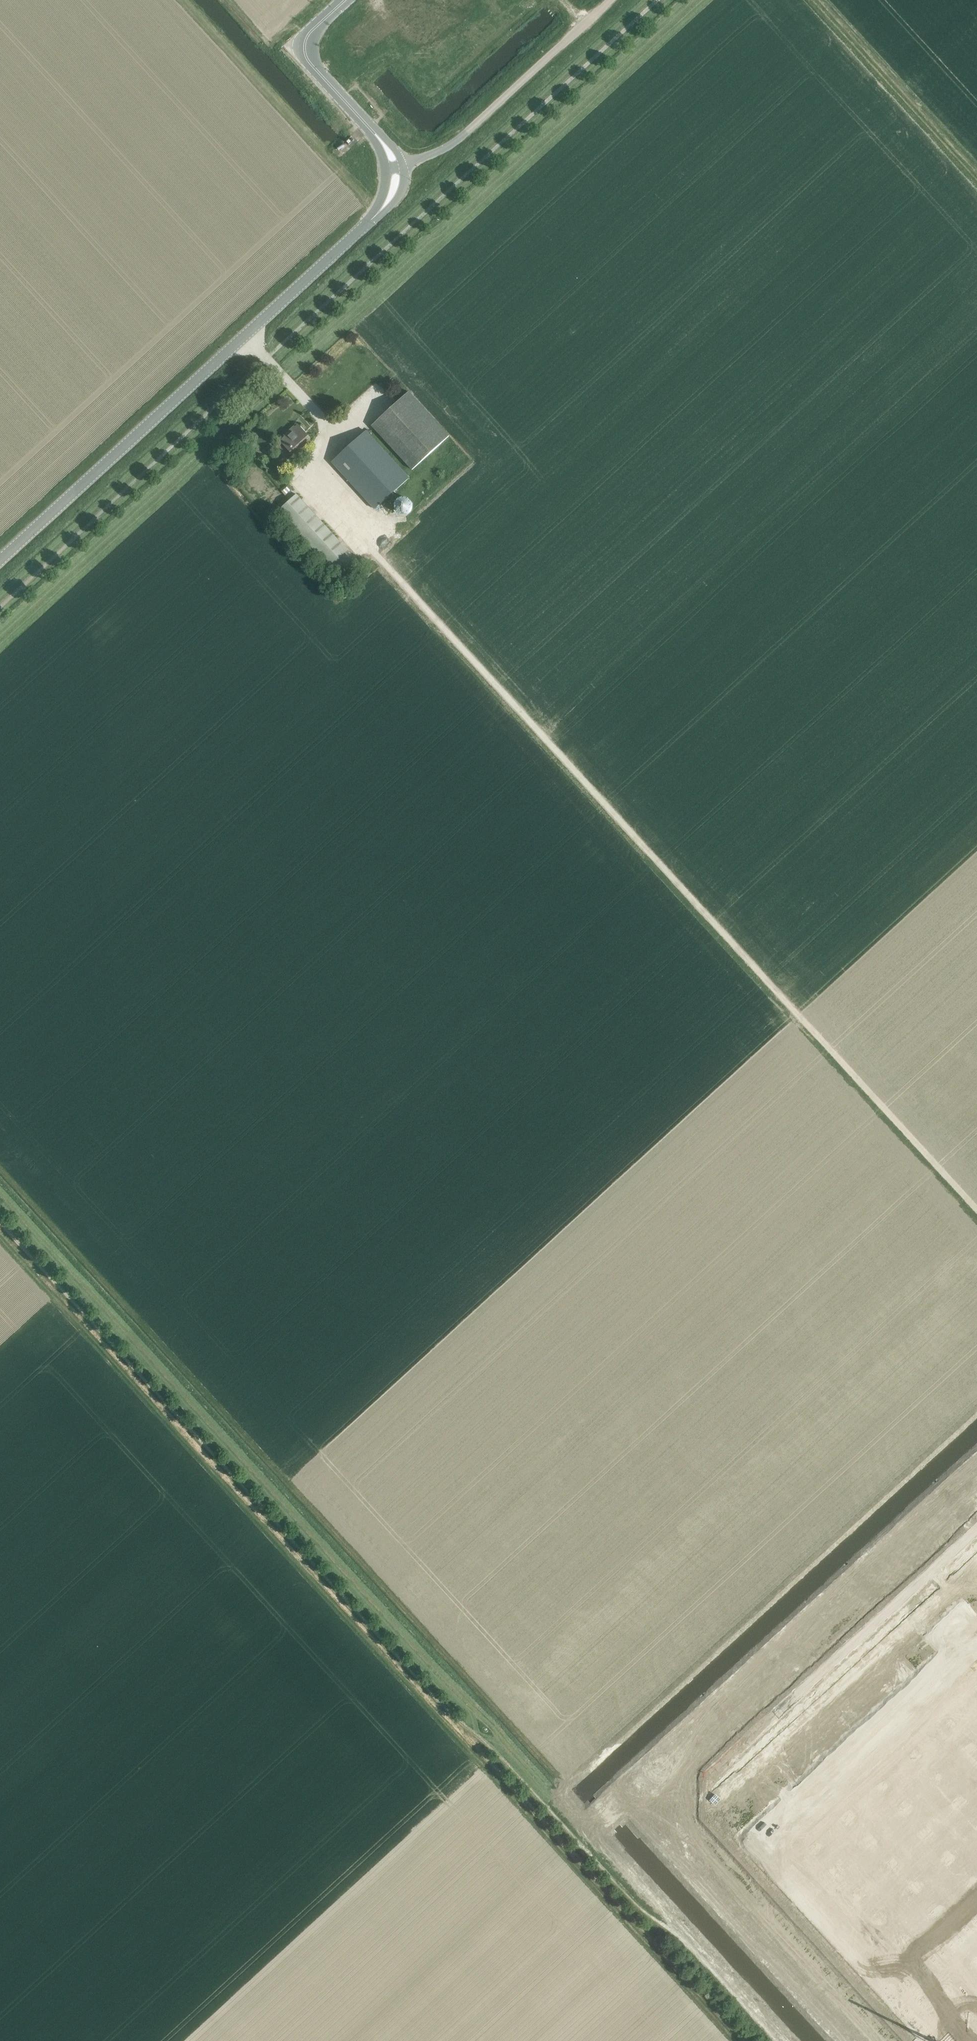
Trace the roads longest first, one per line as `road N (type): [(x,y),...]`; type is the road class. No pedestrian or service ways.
road 1 (unknown): [(876,2040),(664,1790),(658,1771),(669,1751),(976,1470)]
road 2 (tertiary): [(0,559),(368,222)]
road 3 (unclassified): [(403,164),(453,144),(610,0)]
road 4 (tertiary): [(346,0),(313,29),(307,50),(369,125)]

